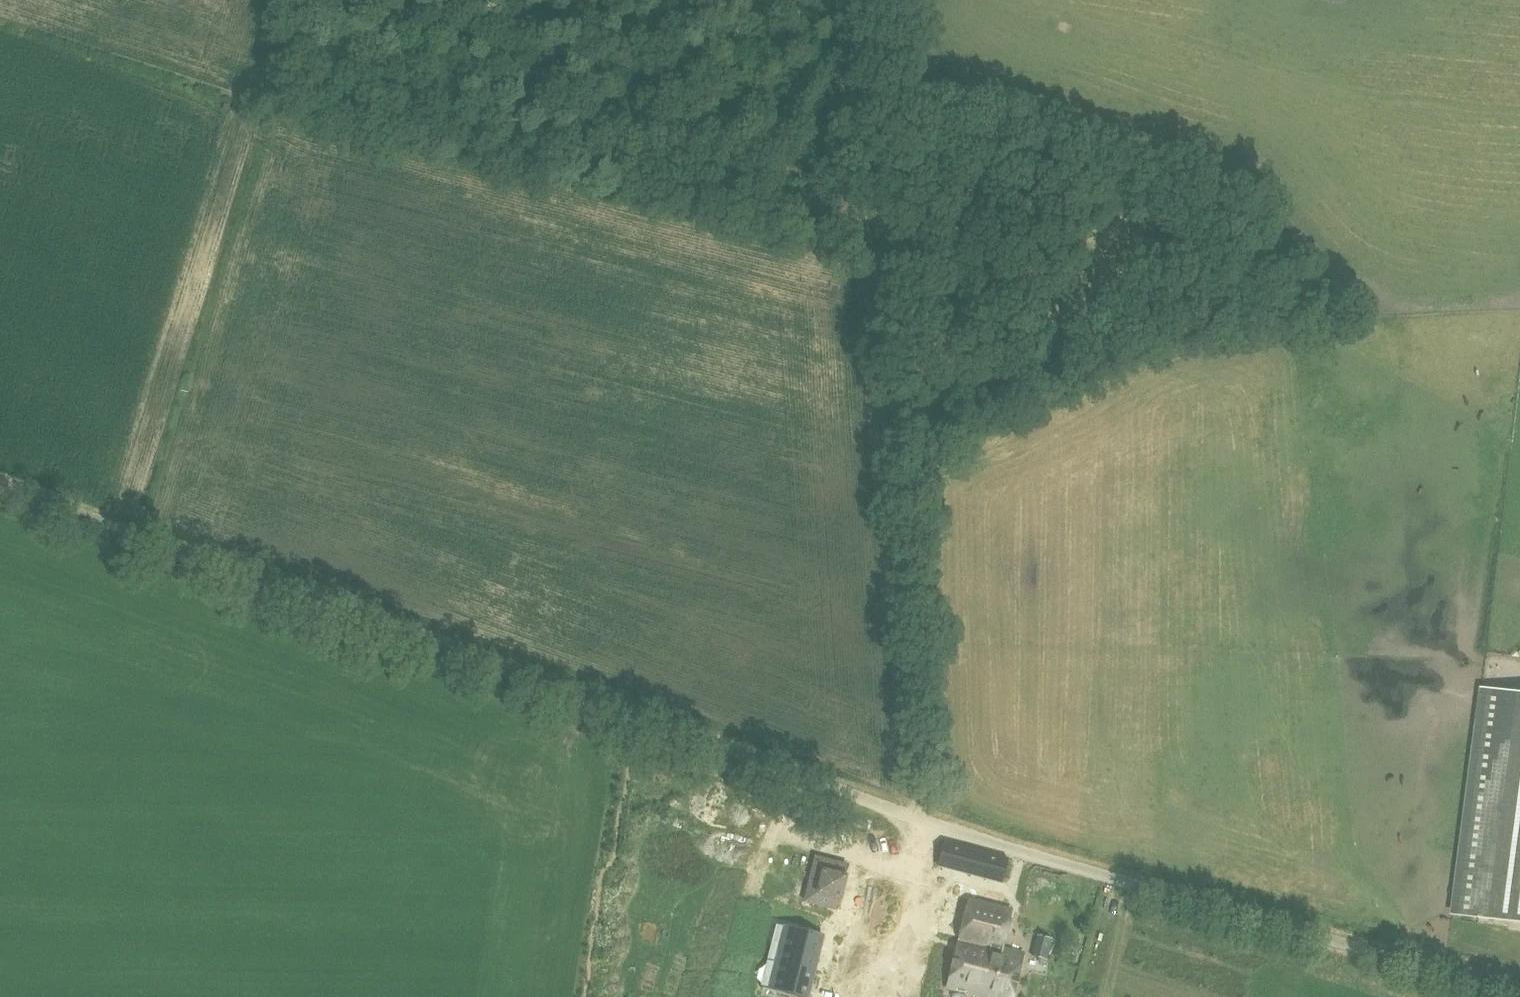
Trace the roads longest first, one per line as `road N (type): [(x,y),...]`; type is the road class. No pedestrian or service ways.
road 1 (unclassified): [(1518,996),(921,818),(0,480)]

